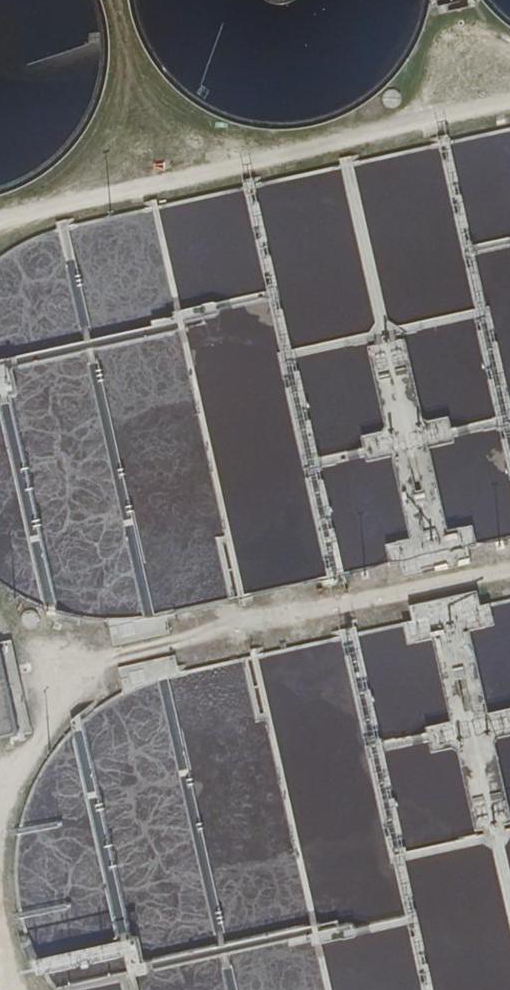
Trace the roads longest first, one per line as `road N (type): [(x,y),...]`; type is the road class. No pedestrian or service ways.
road 1 (track): [(0,772),(62,711),(80,664),(509,569)]
road 2 (track): [(0,220),(509,103)]

